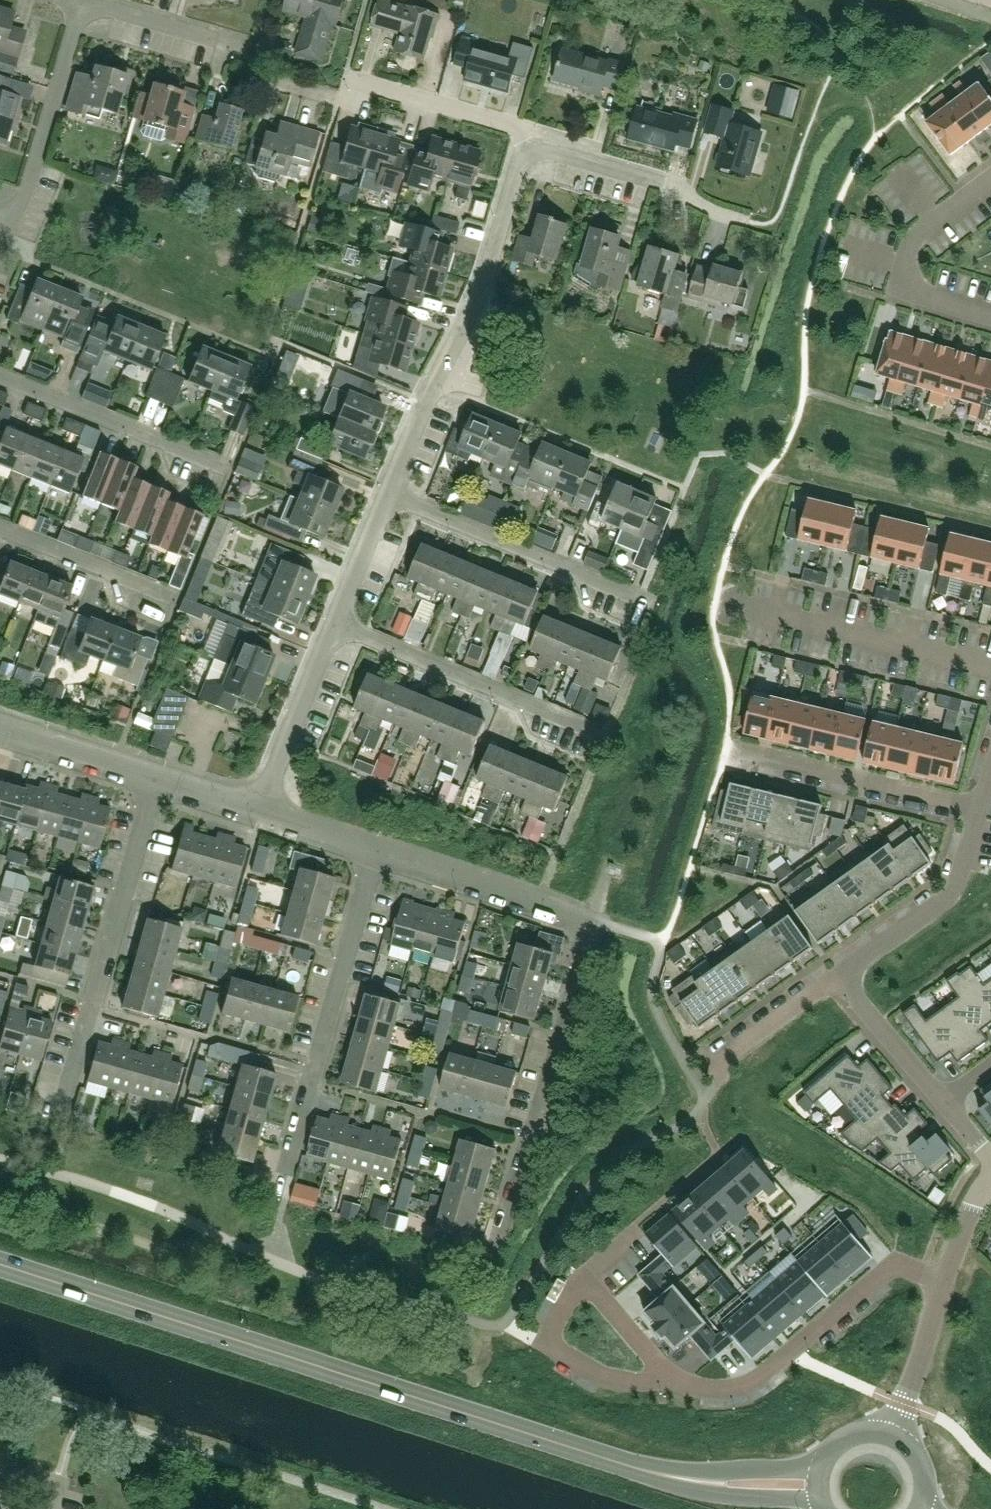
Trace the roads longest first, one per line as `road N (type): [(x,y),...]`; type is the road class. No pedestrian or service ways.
road 1 (primary): [(668,1475),(0,1264)]
road 2 (residential): [(498,1245),(597,922),(375,848)]
road 3 (residential): [(529,154),(518,126),(362,81),(356,104),(257,77),(221,46),(81,2)]
road 4 (residential): [(388,492),(434,383),(463,336),(529,154)]
road 5 (residential): [(285,1167),(375,848)]
road 6 (residential): [(57,1094),(158,780)]
road 7 (residential): [(670,1379),(729,1388),(759,1377),(895,1262),(944,1282)]
road 8 (residential): [(652,603),(388,492)]
road 9 (residential): [(598,732),(335,623)]
road 10 (residential): [(729,602),(990,665)]
road 11 (residential): [(980,808),(735,750)]
road 12 (residential): [(231,471),(0,380)]
road 13 (residential): [(990,316),(900,289),(918,235),(990,181)]
road 14 (residential): [(749,222),(673,185),(546,149),(529,154)]
road 15 (residential): [(980,808),(956,892),(838,974)]
road 16 (residential): [(11,214),(81,2)]
road 17 (residential): [(580,1282),(545,1342),(612,1379),(670,1379)]
road 18 (residential): [(260,812),(335,623)]
road 19 (residential): [(181,602),(0,531)]
road 20 (residential): [(158,780),(0,727)]
road 21 (residential): [(941,1102),(838,974)]
road 22 (residential): [(890,1434),(944,1282)]
road 23 (primary): [(668,1475),(708,1493),(796,1497),(823,1507)]
road 24 (primary): [(824,1461),(668,1475)]
road 25 (residential): [(838,974),(718,1060)]
road 26 (residential): [(335,623),(388,492)]
road 27 (residential): [(580,1282),(603,1298),(670,1379)]
road 28 (residential): [(375,848),(260,812)]

